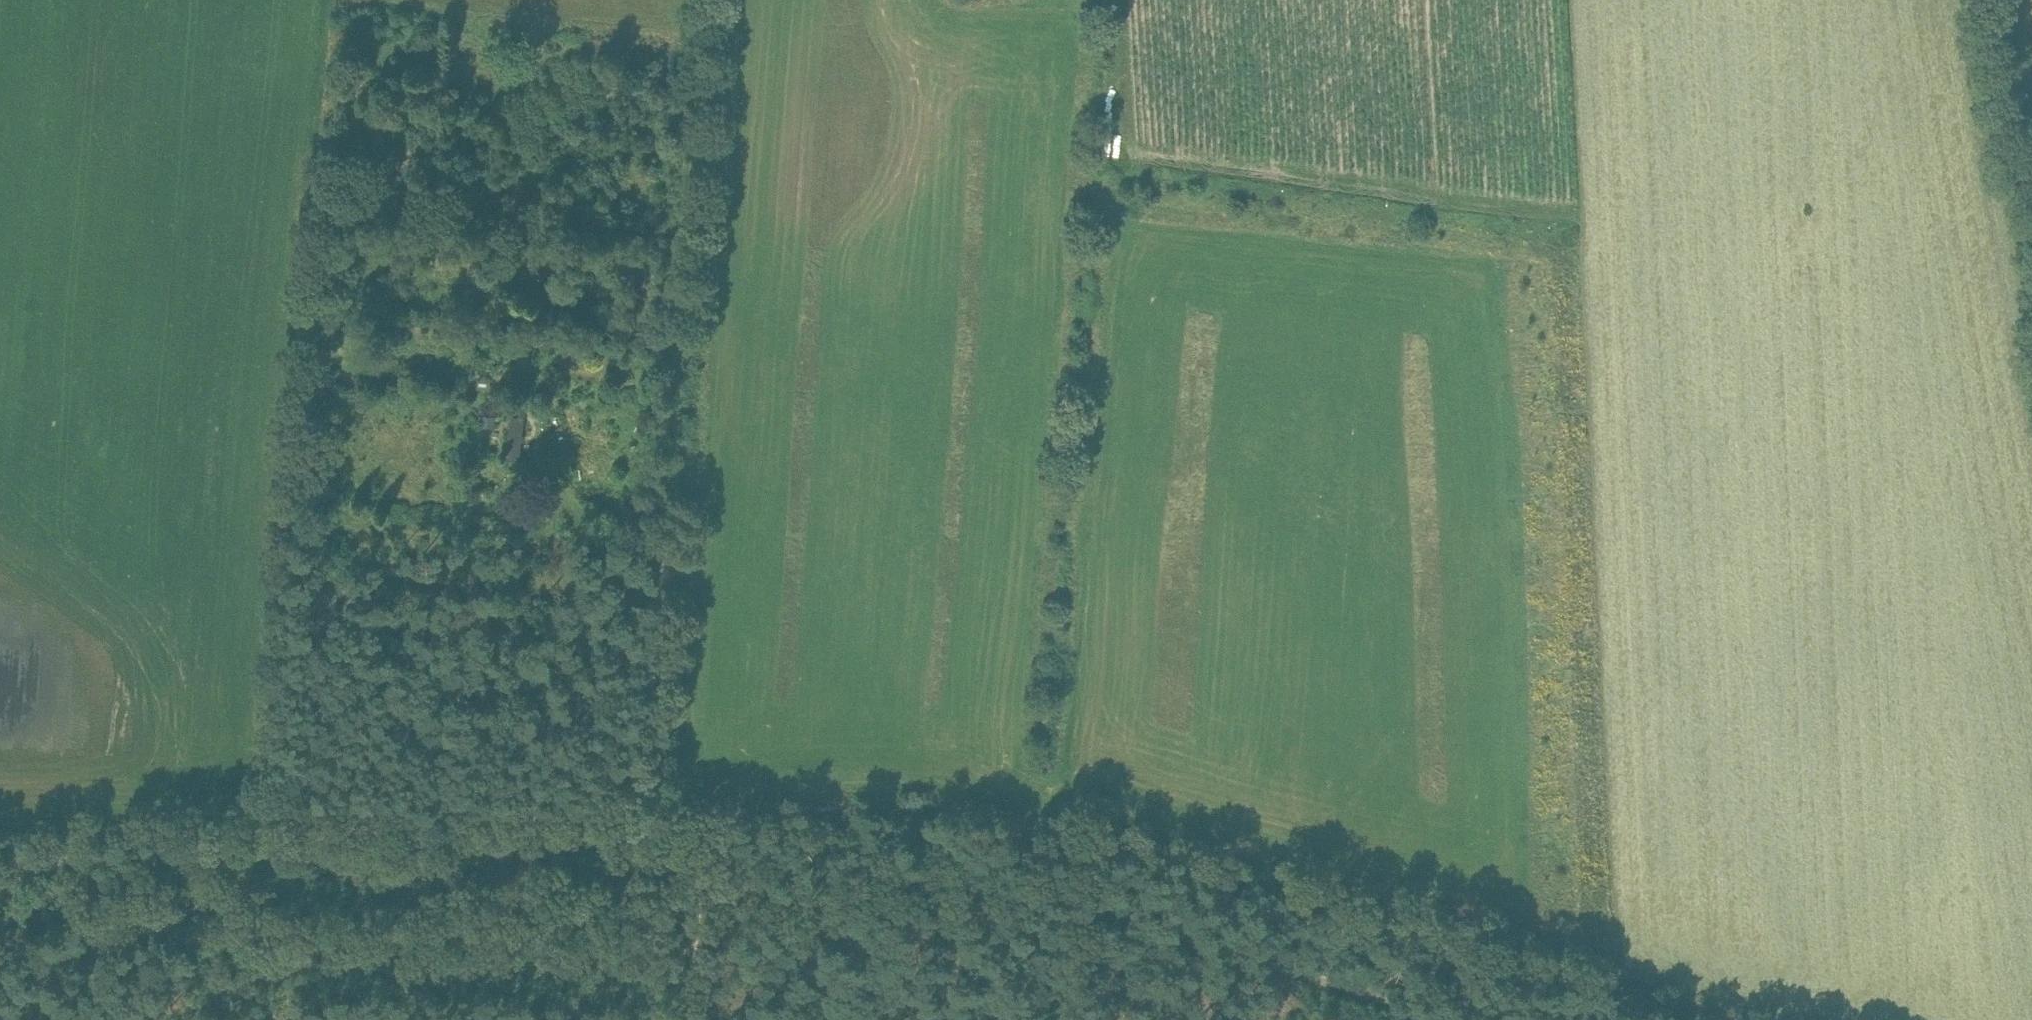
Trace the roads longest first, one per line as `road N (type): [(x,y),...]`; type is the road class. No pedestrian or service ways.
road 1 (track): [(696,0),(630,810)]
road 2 (track): [(1385,1019),(1175,940),(1058,874),(873,802),(831,797),(630,810)]
road 3 (track): [(630,810),(0,861)]
road 4 (track): [(630,810),(633,1019)]

